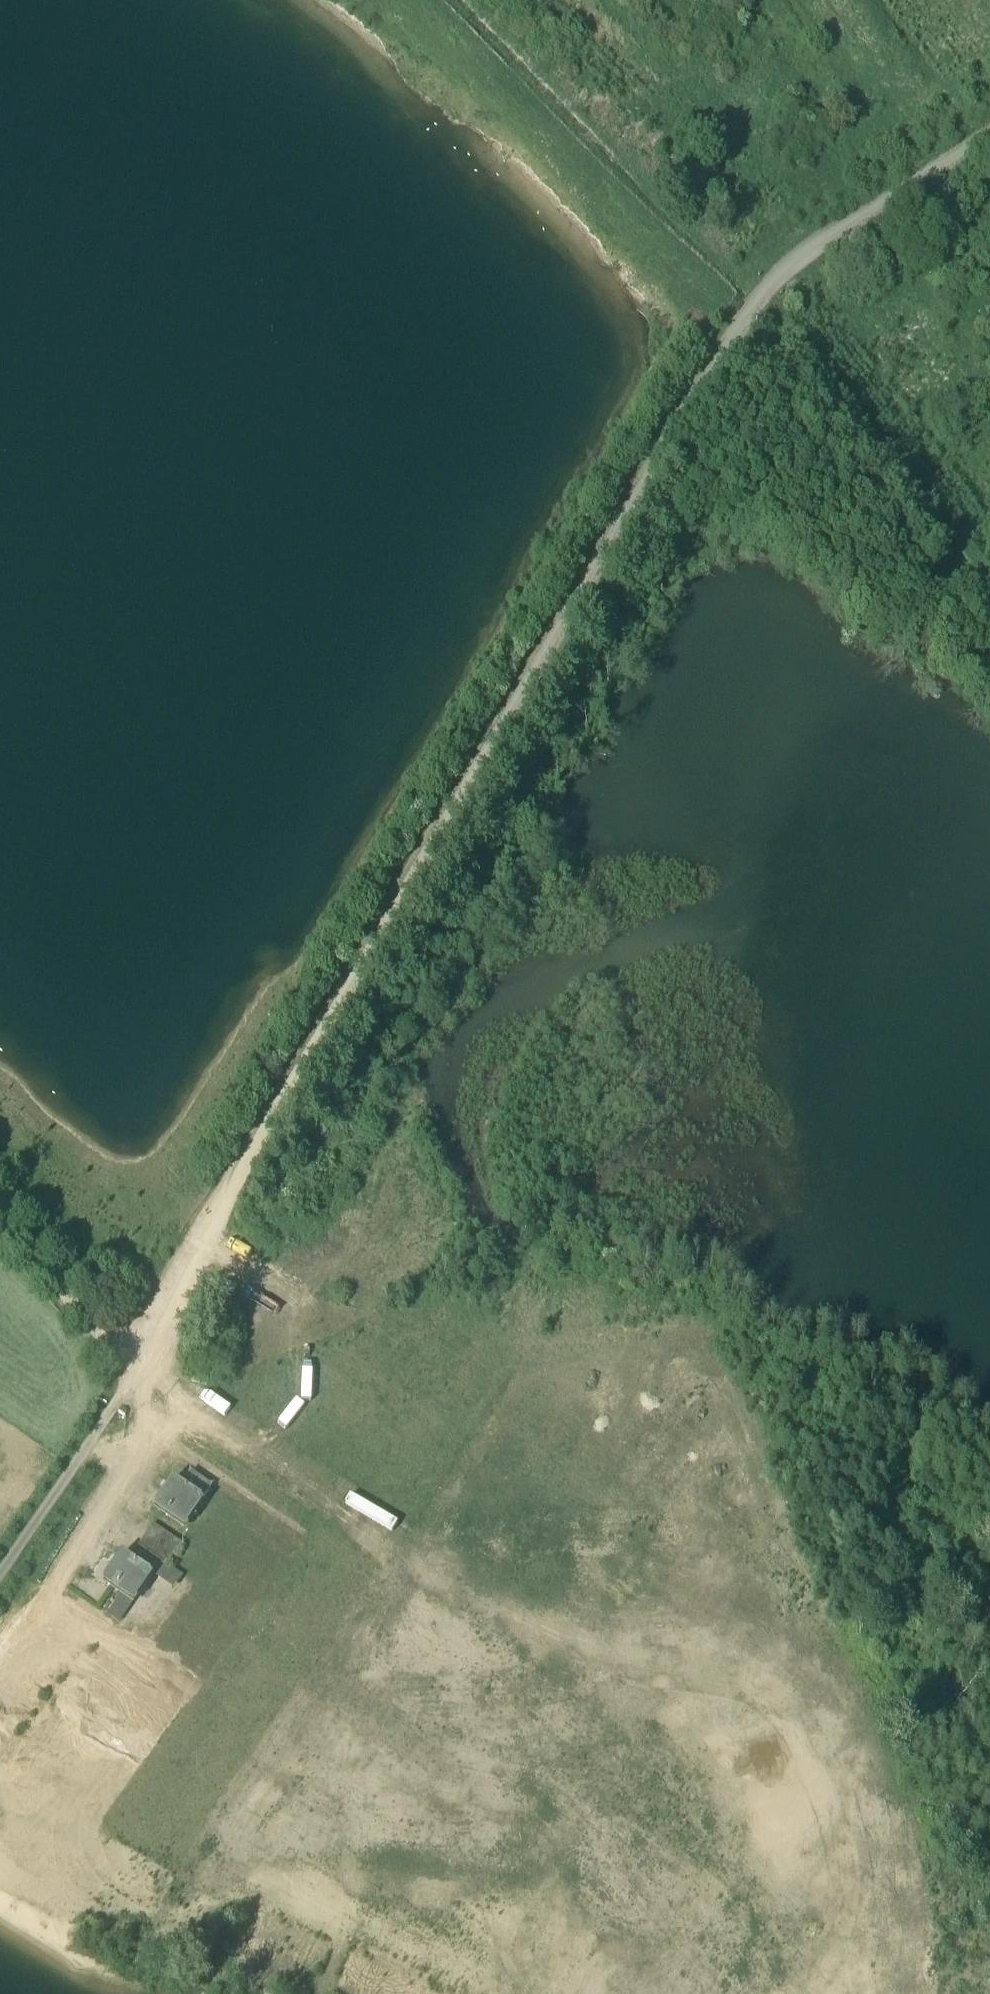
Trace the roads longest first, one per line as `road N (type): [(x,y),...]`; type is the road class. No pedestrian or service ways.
road 1 (track): [(130,1381),(0,1583)]

